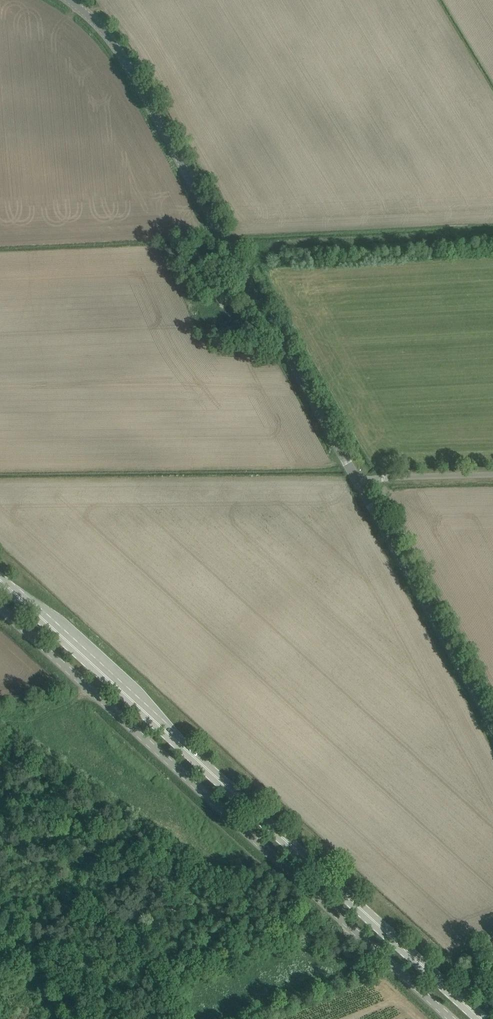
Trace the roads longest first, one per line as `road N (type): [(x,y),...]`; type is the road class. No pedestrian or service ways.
road 1 (primary): [(479,1018),(0,579)]
road 2 (unclassified): [(451,1018),(0,607)]
road 3 (unclassified): [(360,484),(129,69),(70,0)]
road 4 (unclassified): [(492,725),(360,484)]
road 5 (unclassified): [(360,484),(492,474)]

